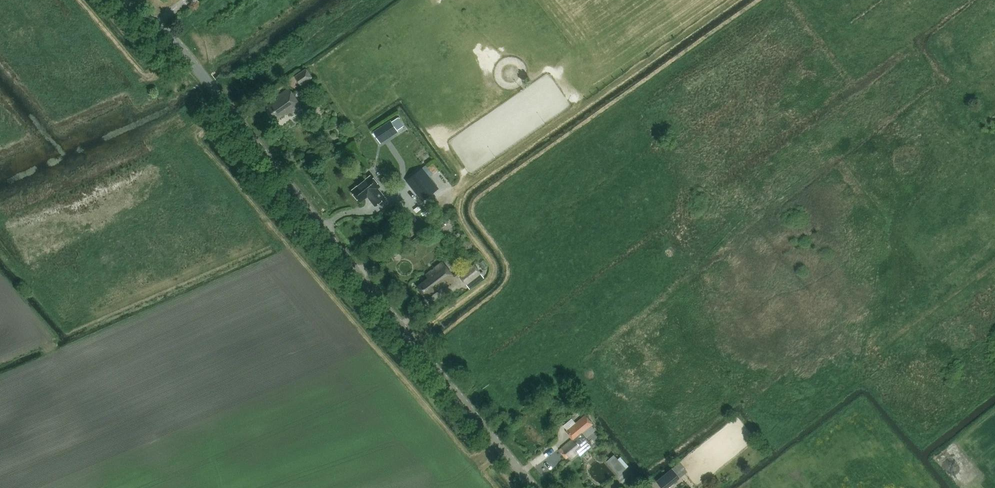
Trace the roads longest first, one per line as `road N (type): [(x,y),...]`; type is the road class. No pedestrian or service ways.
road 1 (tertiary): [(534,487),(175,42),(121,0)]

